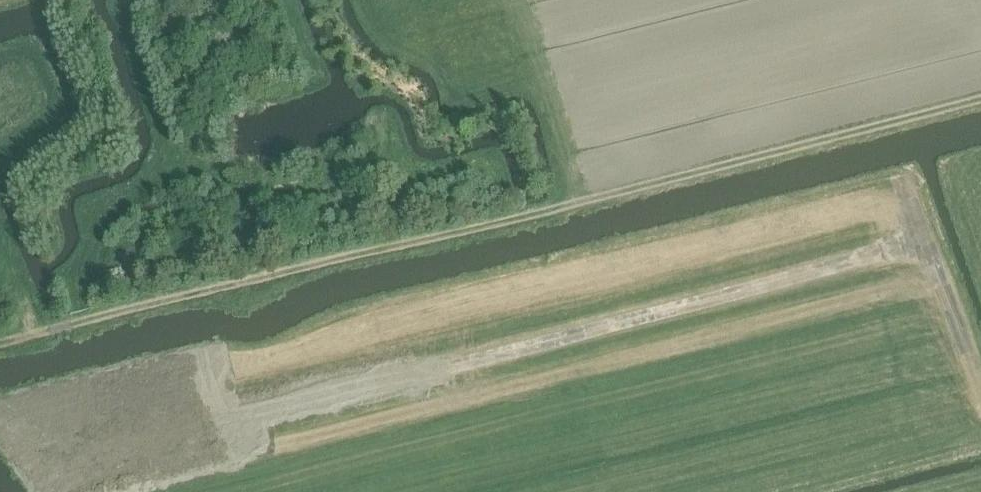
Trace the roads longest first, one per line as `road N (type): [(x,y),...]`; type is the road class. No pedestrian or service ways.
road 1 (track): [(0,350),(980,104)]
road 2 (track): [(365,0),(368,14),(445,76),(475,87),(544,88),(575,203)]

